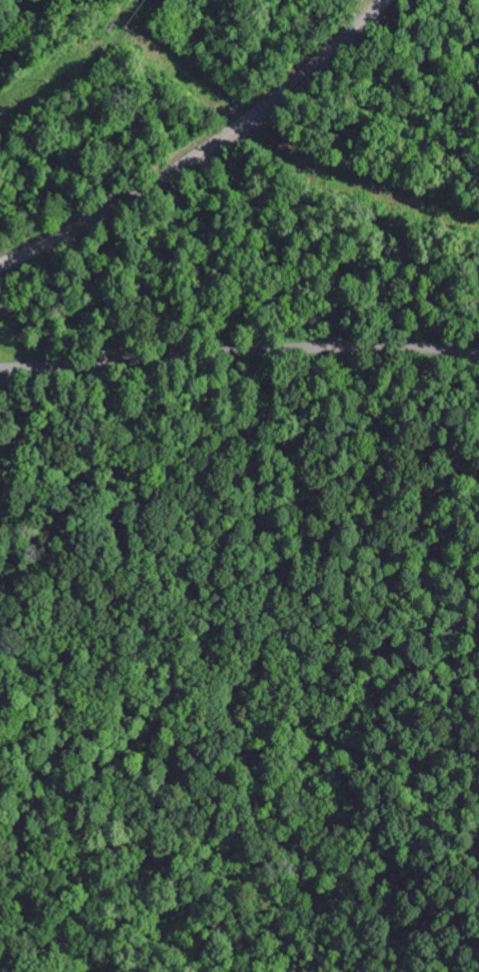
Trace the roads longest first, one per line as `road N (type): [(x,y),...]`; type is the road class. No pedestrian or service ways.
road 1 (residential): [(0,365),(343,339),(445,338),(478,347)]
road 2 (secondary): [(391,0),(247,128),(100,221),(0,262)]

